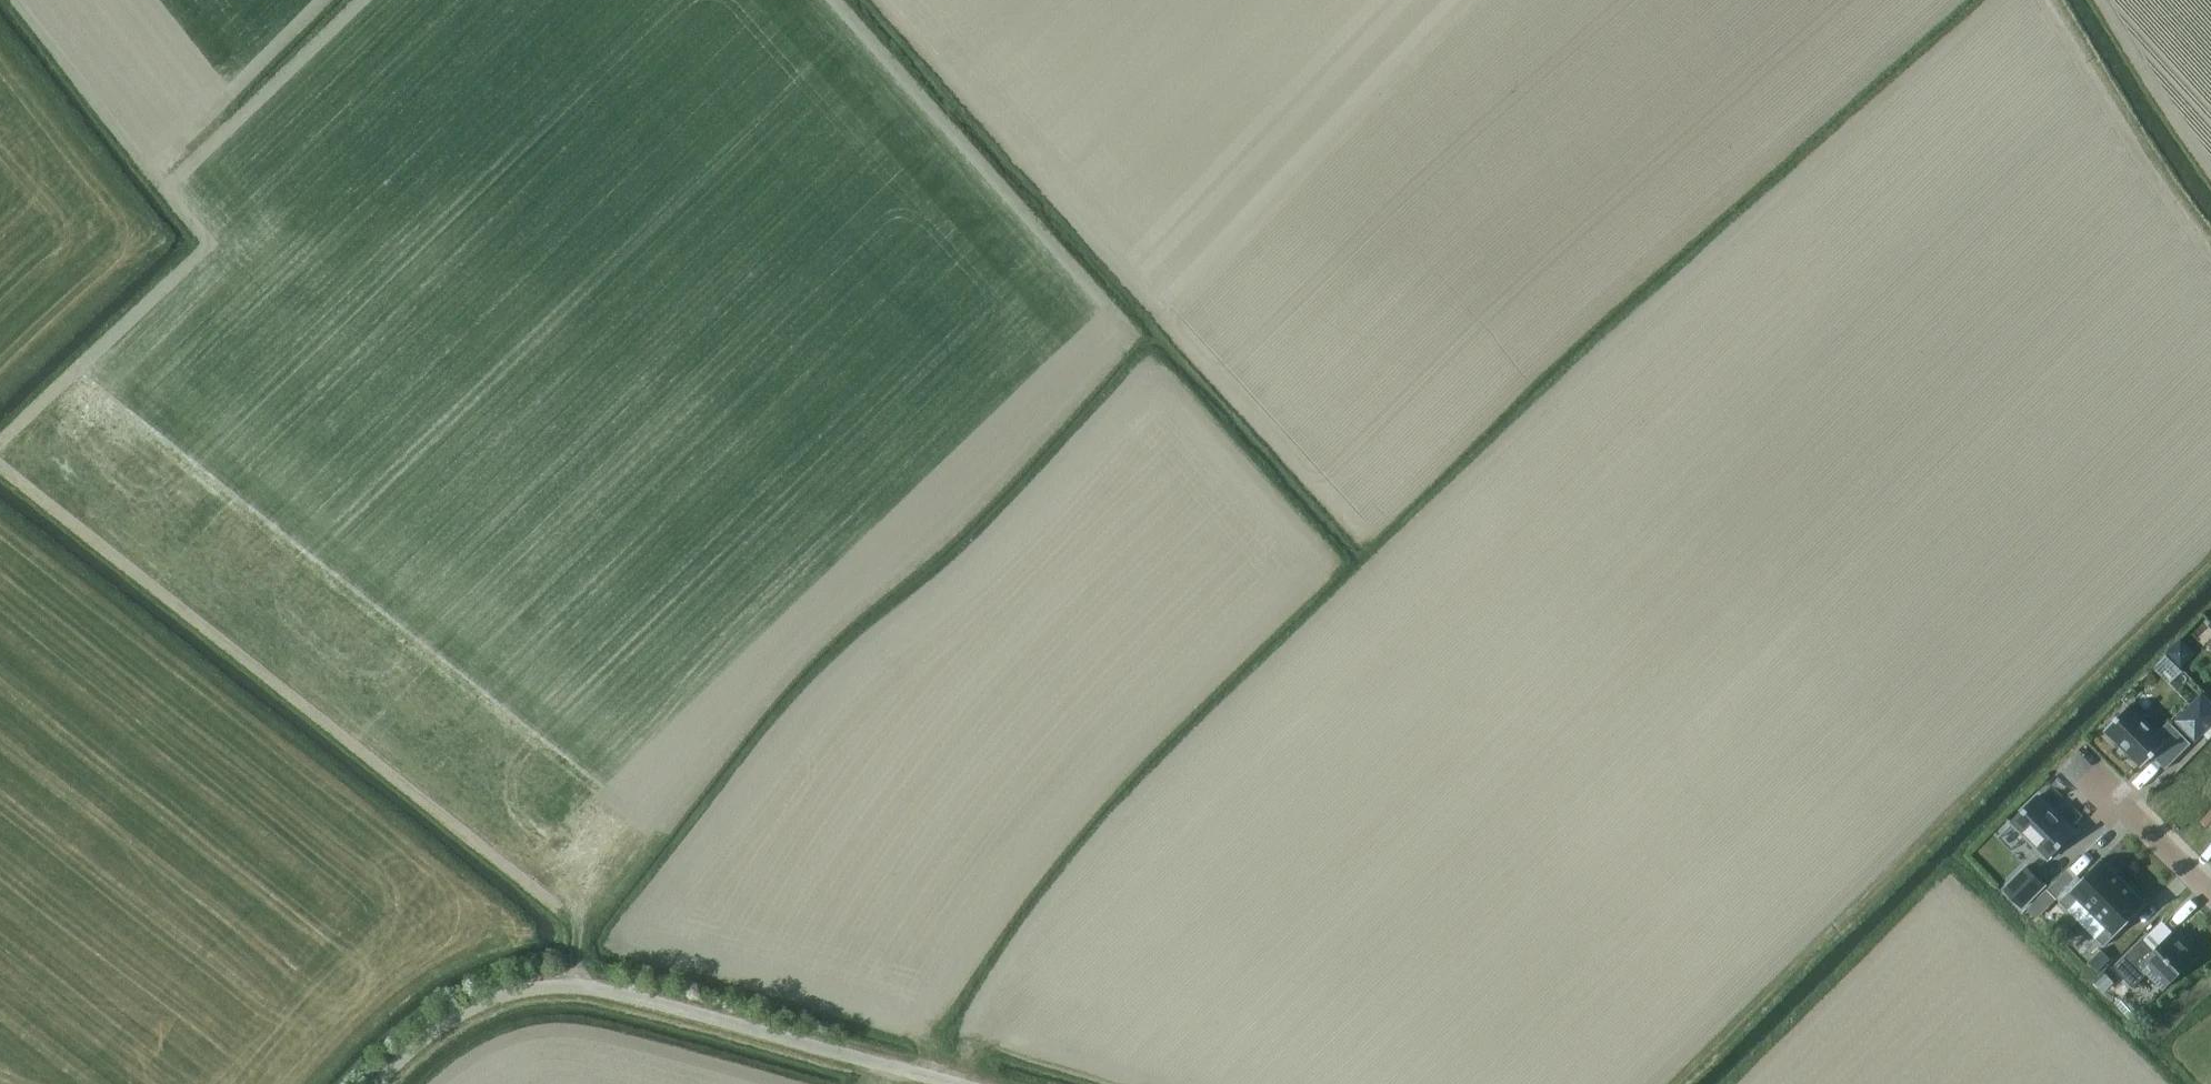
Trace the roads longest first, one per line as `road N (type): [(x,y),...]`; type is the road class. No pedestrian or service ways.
road 1 (unclassified): [(956,1083),(574,984),(519,989),(466,1007),(418,1037),(371,1083)]
road 2 (residential): [(2098,779),(2210,891)]

